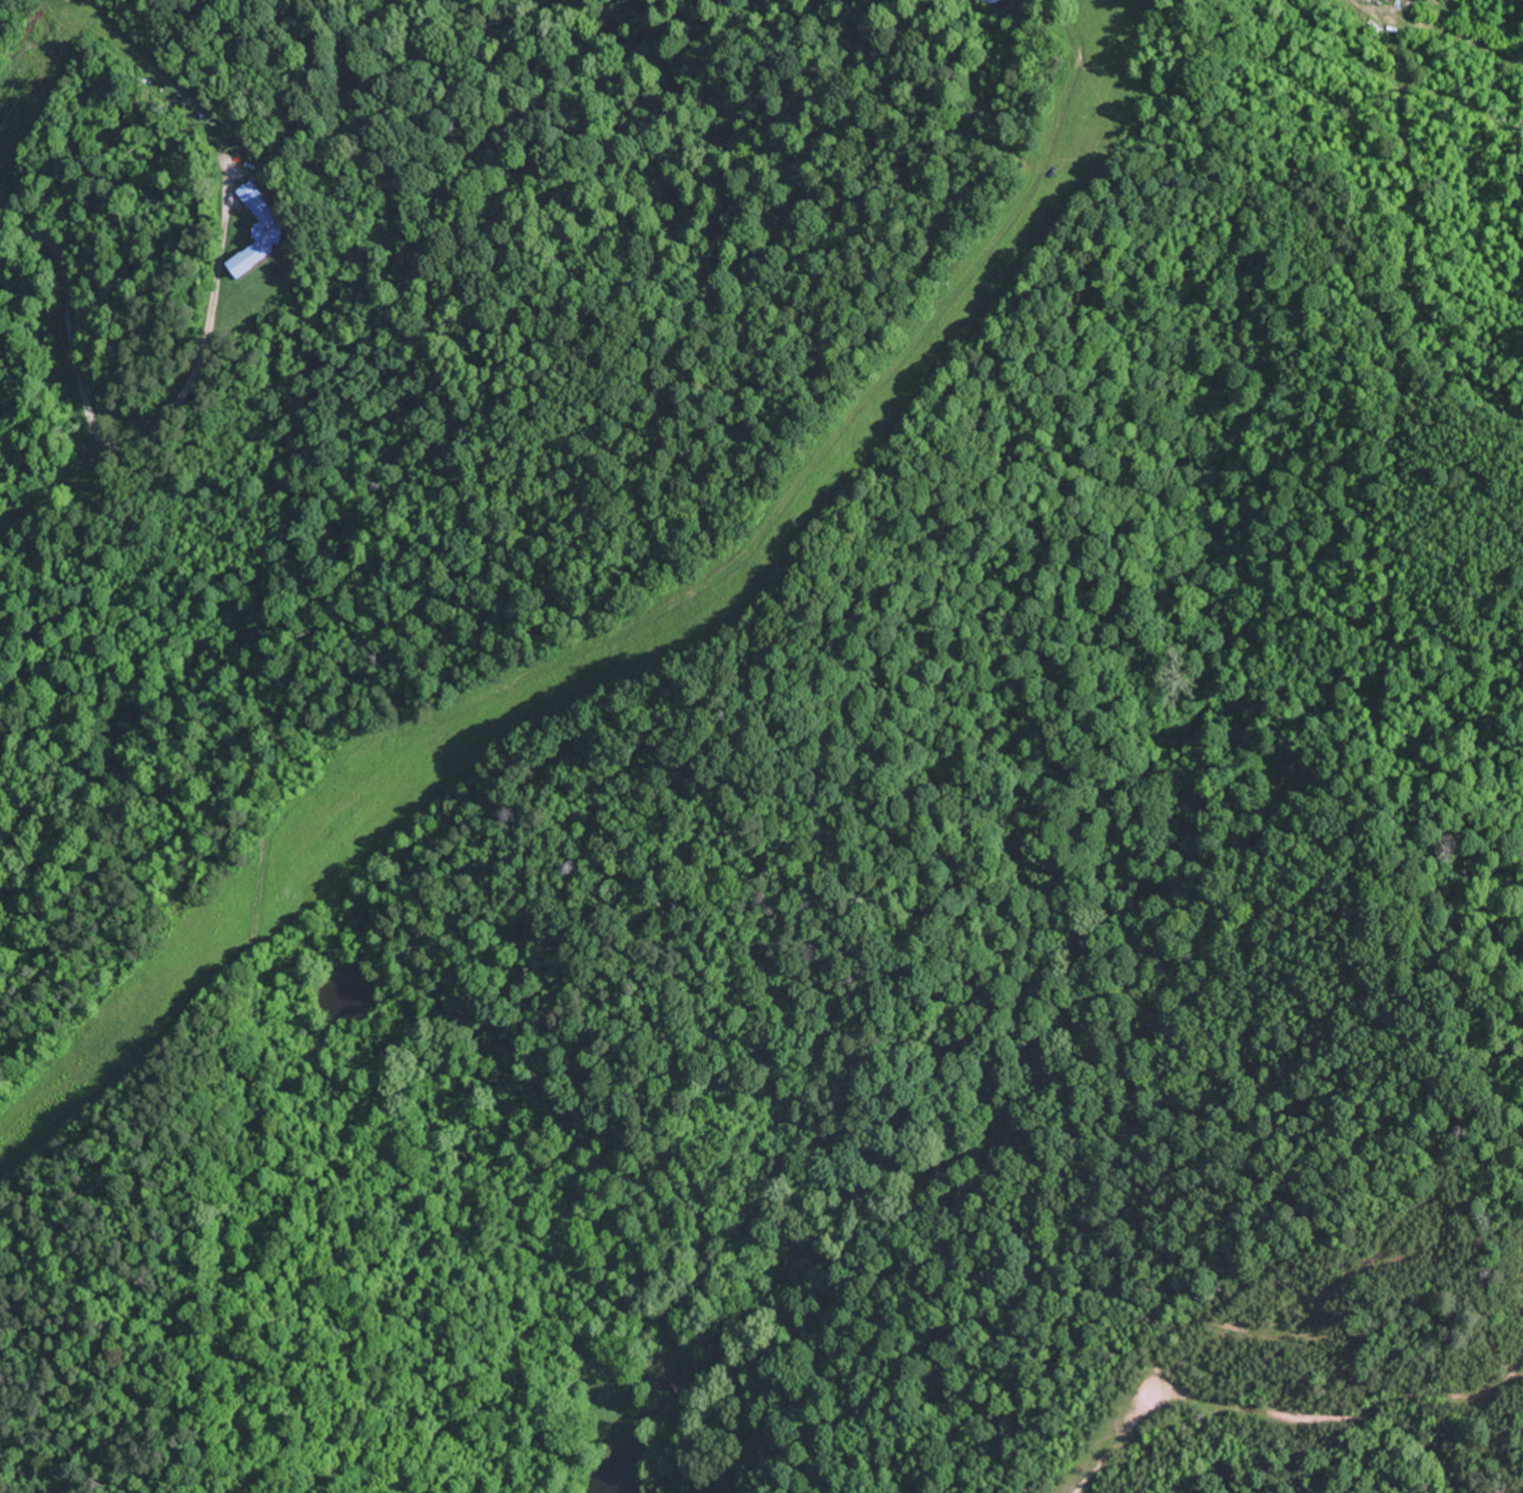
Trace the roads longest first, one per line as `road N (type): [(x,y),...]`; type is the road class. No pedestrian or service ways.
road 1 (residential): [(1458,1492),(1430,1445),(1397,1422),(1192,1398),(1166,1390),(1150,1366),(1171,1336),(1249,1280),(1395,1200),(1439,1149)]

